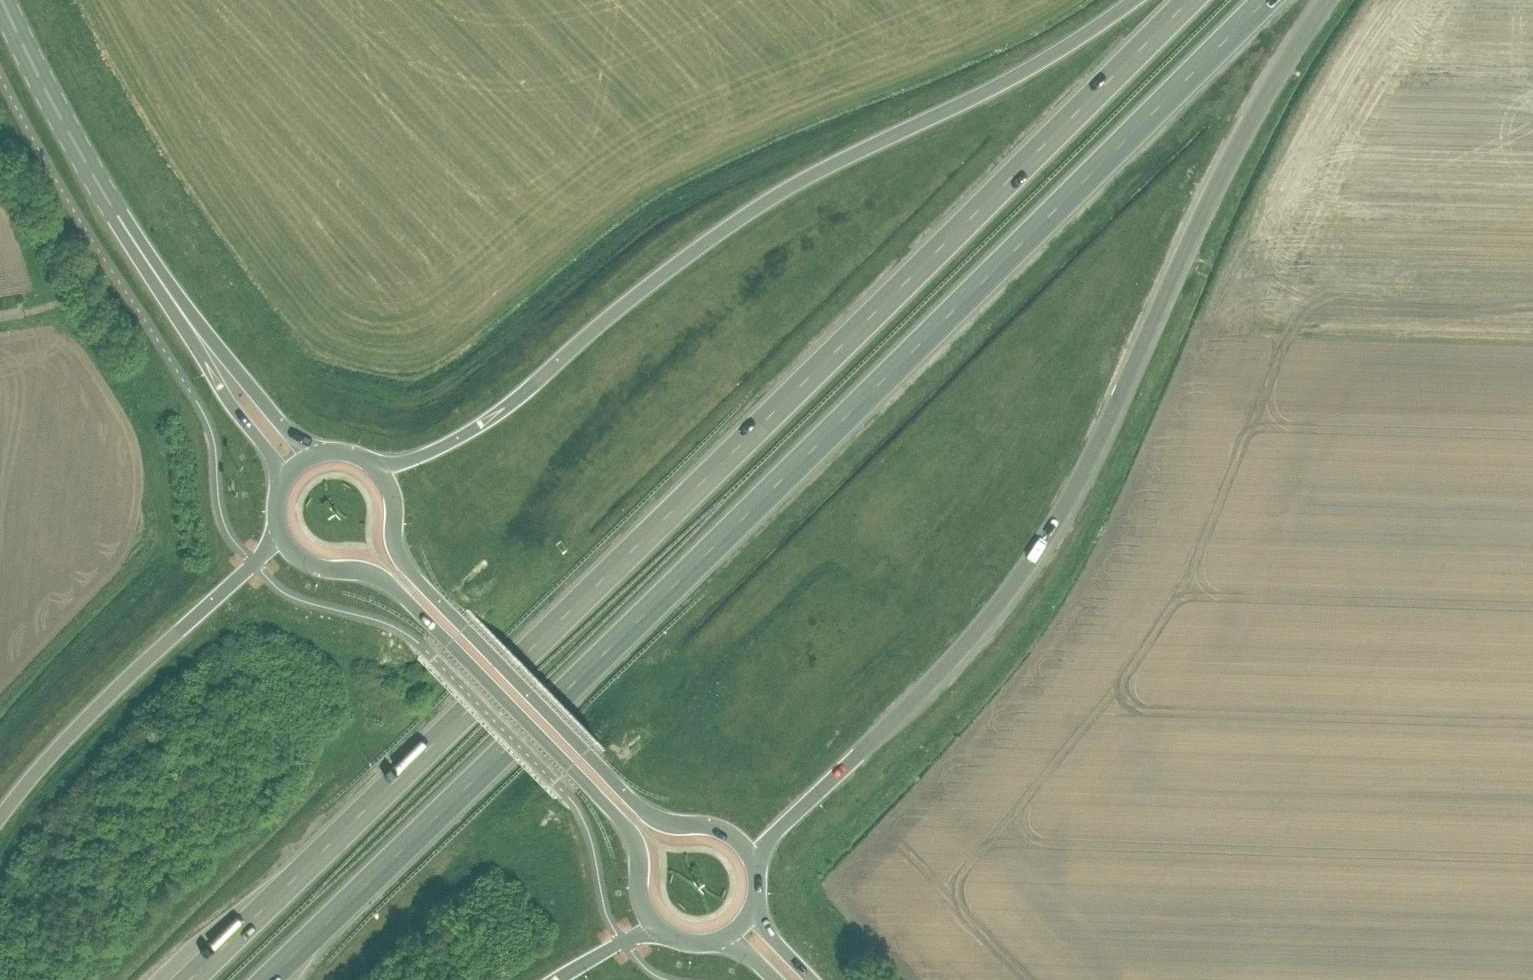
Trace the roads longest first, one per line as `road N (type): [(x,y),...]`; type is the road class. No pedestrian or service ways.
road 1 (trunk): [(264,979),(1265,0)]
road 2 (trunk): [(1187,0),(190,979)]
road 3 (trunk): [(755,870),(774,833),(985,624),(1032,561),(1113,417),(1237,138),(1324,0)]
road 4 (trunk): [(1135,0),(1017,76),(844,158),(721,229),(490,417),(421,456),(376,466)]
road 5 (primary): [(278,524),(304,560),(364,571),(392,585),(618,817),(636,844),(643,904),(664,931)]
road 6 (primary): [(755,870),(731,832),(642,809),(410,571),(394,541),(390,490),(376,466)]
road 7 (trunk): [(278,524),(262,554),(81,721),(0,815)]
road 8 (primary): [(195,331),(124,229),(3,0)]
road 9 (primary): [(195,331),(230,404),(274,459),(280,489)]
road 10 (primary): [(323,451),(294,437),(195,331)]
road 11 (trunk): [(554,979),(624,940),(664,931)]

